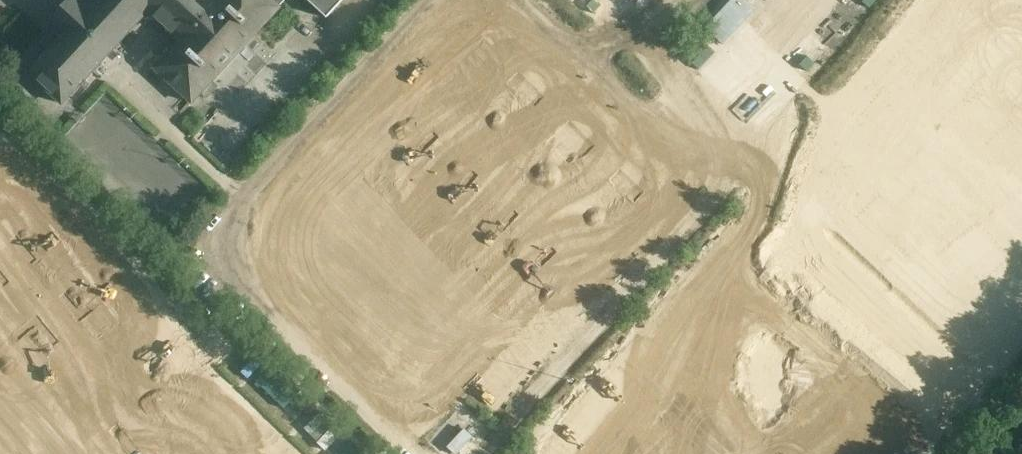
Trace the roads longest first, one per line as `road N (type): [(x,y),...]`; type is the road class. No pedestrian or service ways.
road 1 (track): [(413,453),(245,284),(236,242),(244,199),(429,0)]
road 2 (track): [(656,26),(660,61),(724,121),(729,169),(708,204),(478,453)]
road 3 (track): [(683,0),(656,26),(585,43),(542,26),(515,0)]
road 4 (track): [(244,199),(108,74)]

